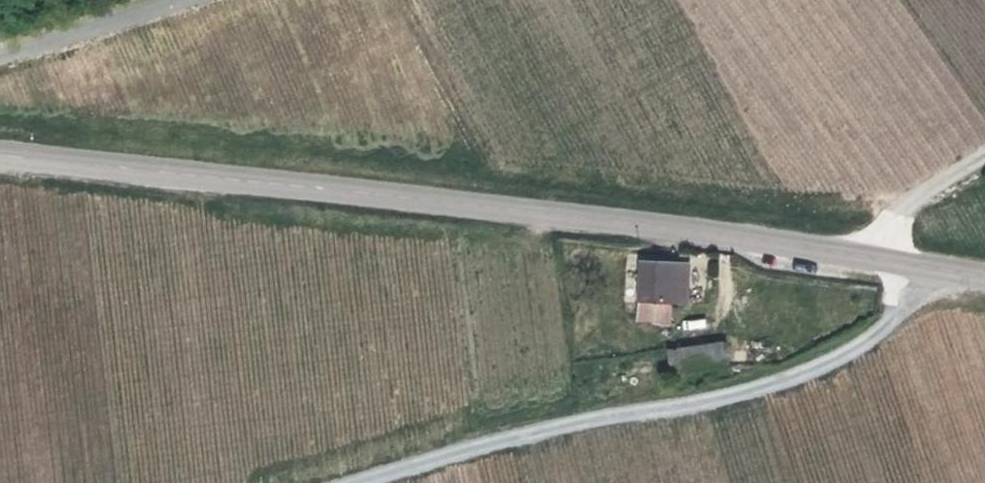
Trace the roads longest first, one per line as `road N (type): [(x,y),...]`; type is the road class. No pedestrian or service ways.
road 1 (tertiary): [(0,156),(673,228),(984,276)]
road 2 (track): [(354,482),(472,447),(788,377),(868,343),(944,269)]
road 3 (unclassified): [(171,0),(0,56)]
road 4 (track): [(984,157),(927,189),(896,218),(883,257)]

